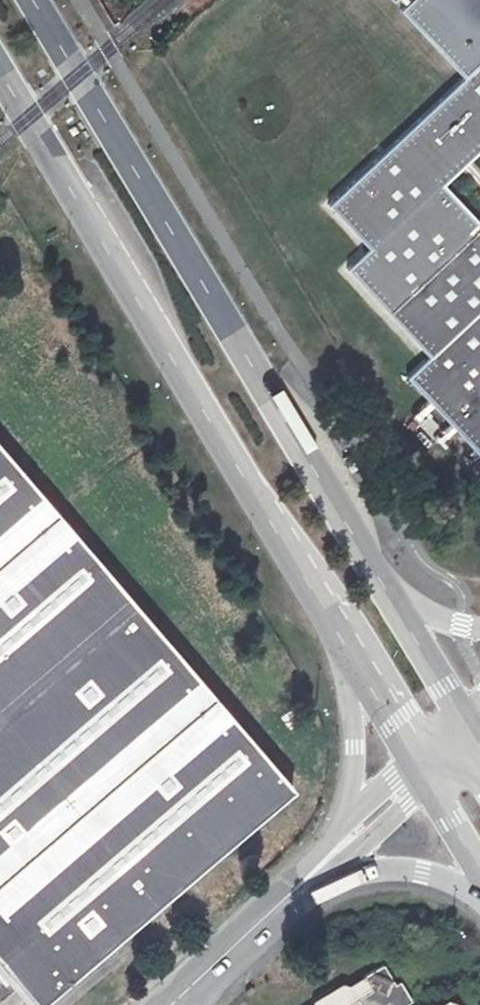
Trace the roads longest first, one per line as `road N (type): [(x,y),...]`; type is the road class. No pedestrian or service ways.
road 1 (secondary): [(472,728),(32,0)]
road 2 (secondary): [(0,73),(423,778)]
road 3 (unclassified): [(187,1004),(423,778)]

